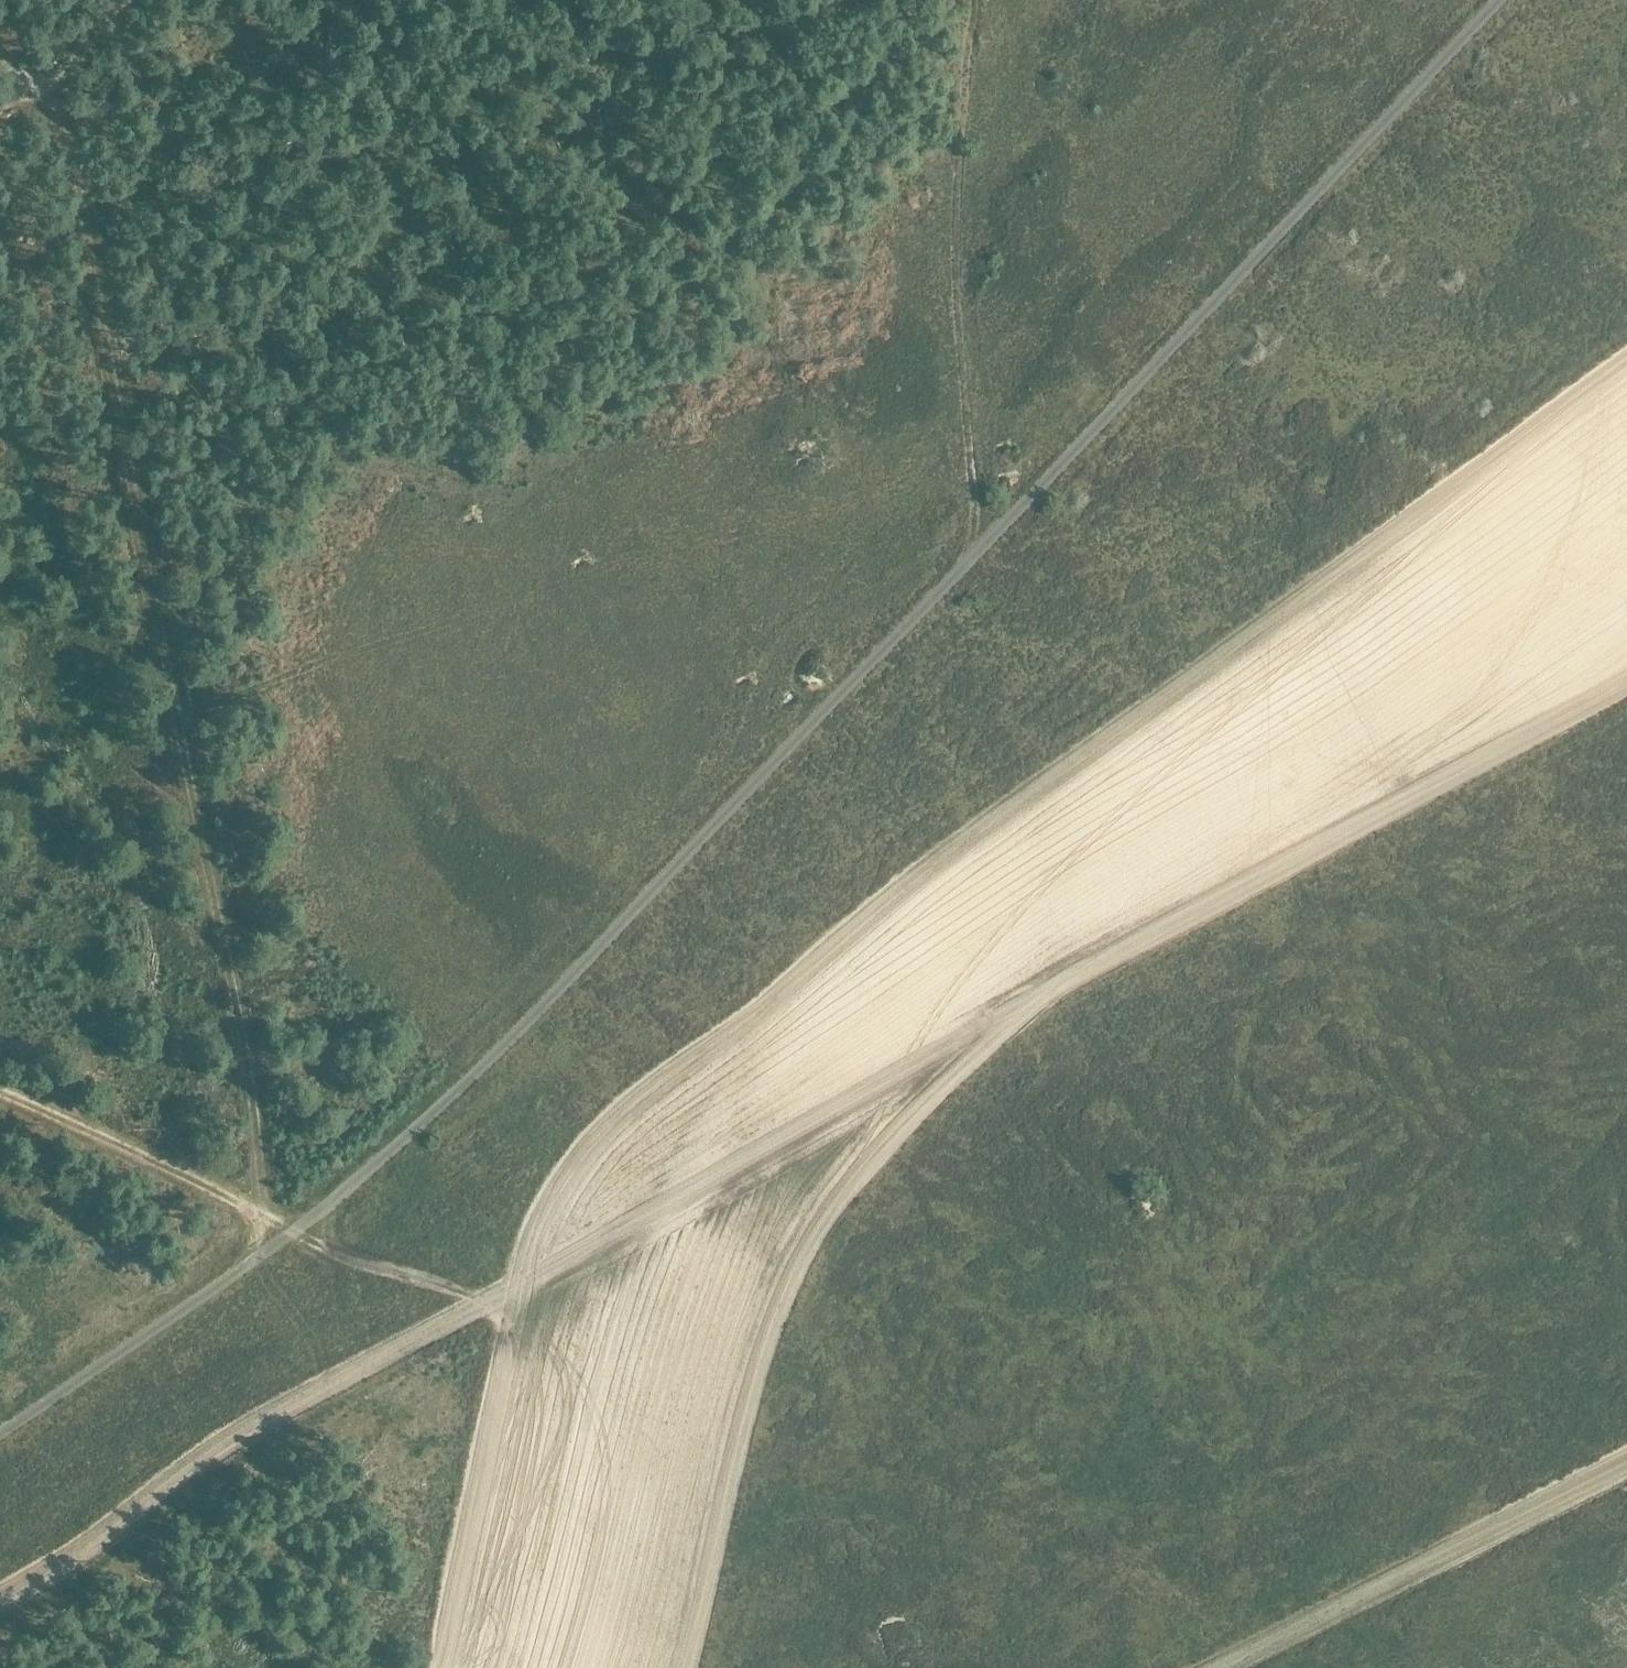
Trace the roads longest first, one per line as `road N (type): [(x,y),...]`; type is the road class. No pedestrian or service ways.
road 1 (unclassified): [(0,1432),(242,1268),(391,1155),(1493,0)]
road 2 (track): [(1210,1667),(1626,1462)]

